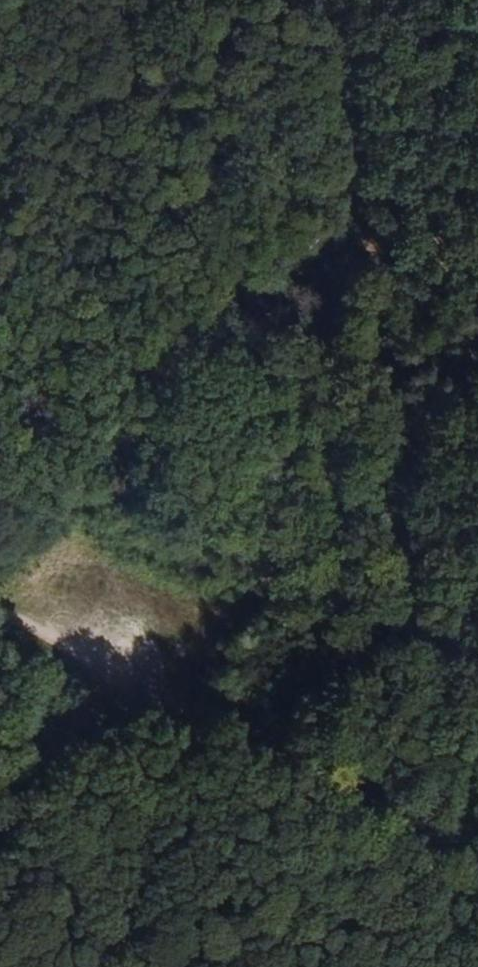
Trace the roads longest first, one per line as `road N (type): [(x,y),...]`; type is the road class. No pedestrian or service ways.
road 1 (track): [(309,0),(477,897)]
road 2 (track): [(0,605),(477,920)]
road 3 (track): [(477,369),(391,458)]

